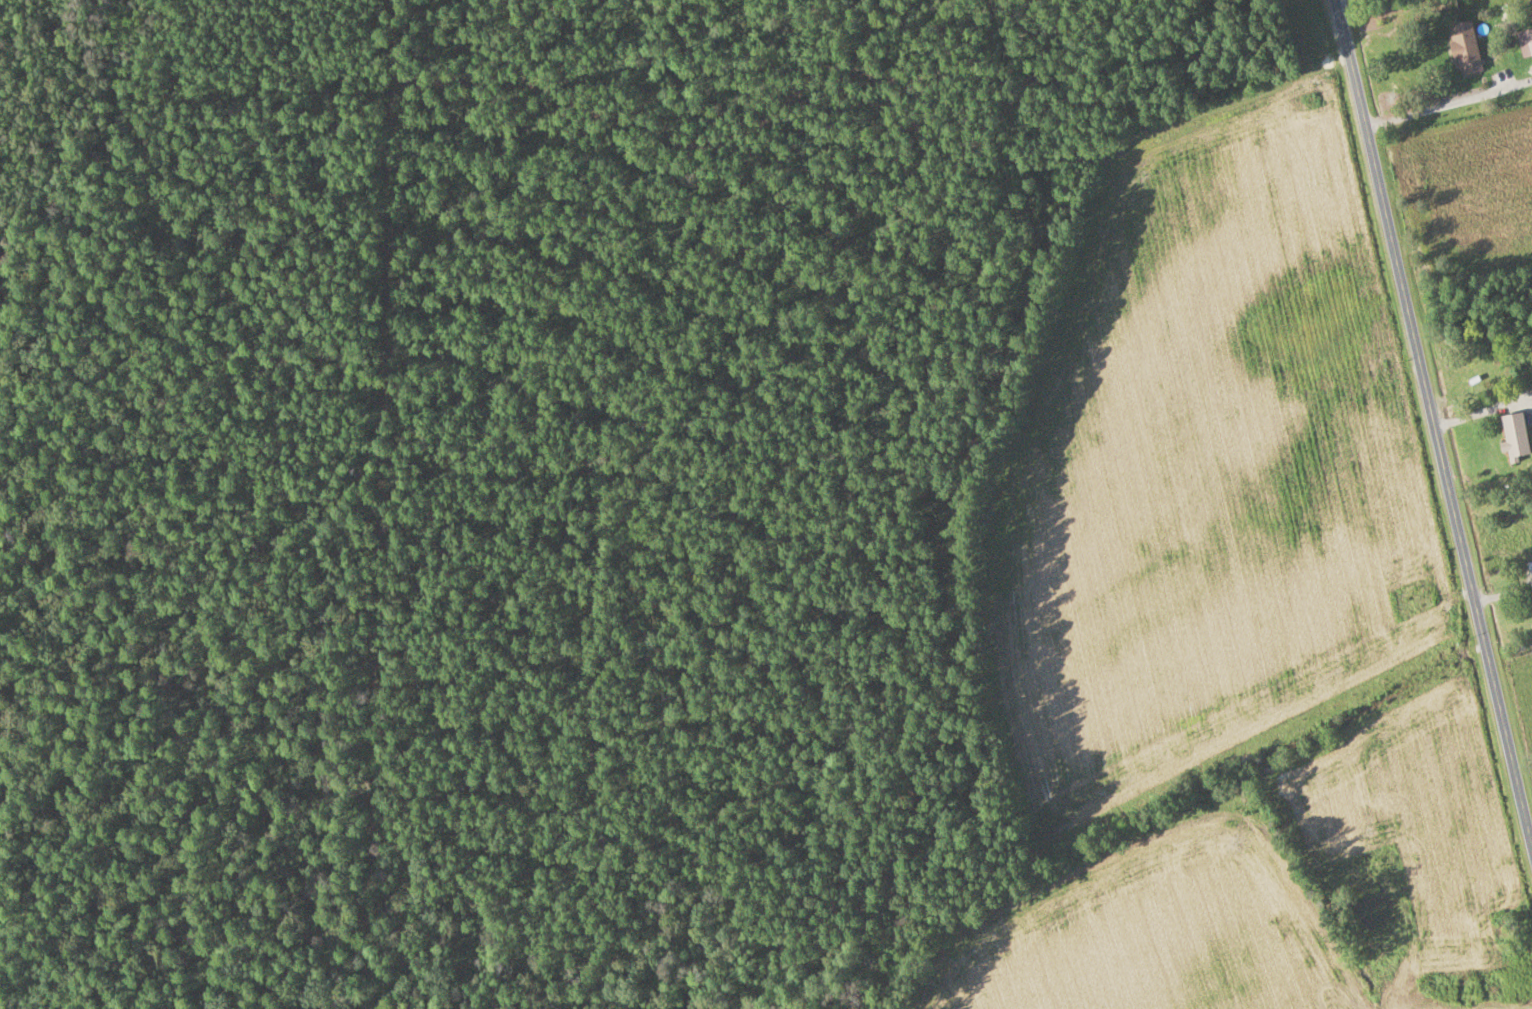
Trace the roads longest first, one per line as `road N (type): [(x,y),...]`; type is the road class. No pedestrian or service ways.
road 1 (residential): [(1531,840),(1328,0)]

